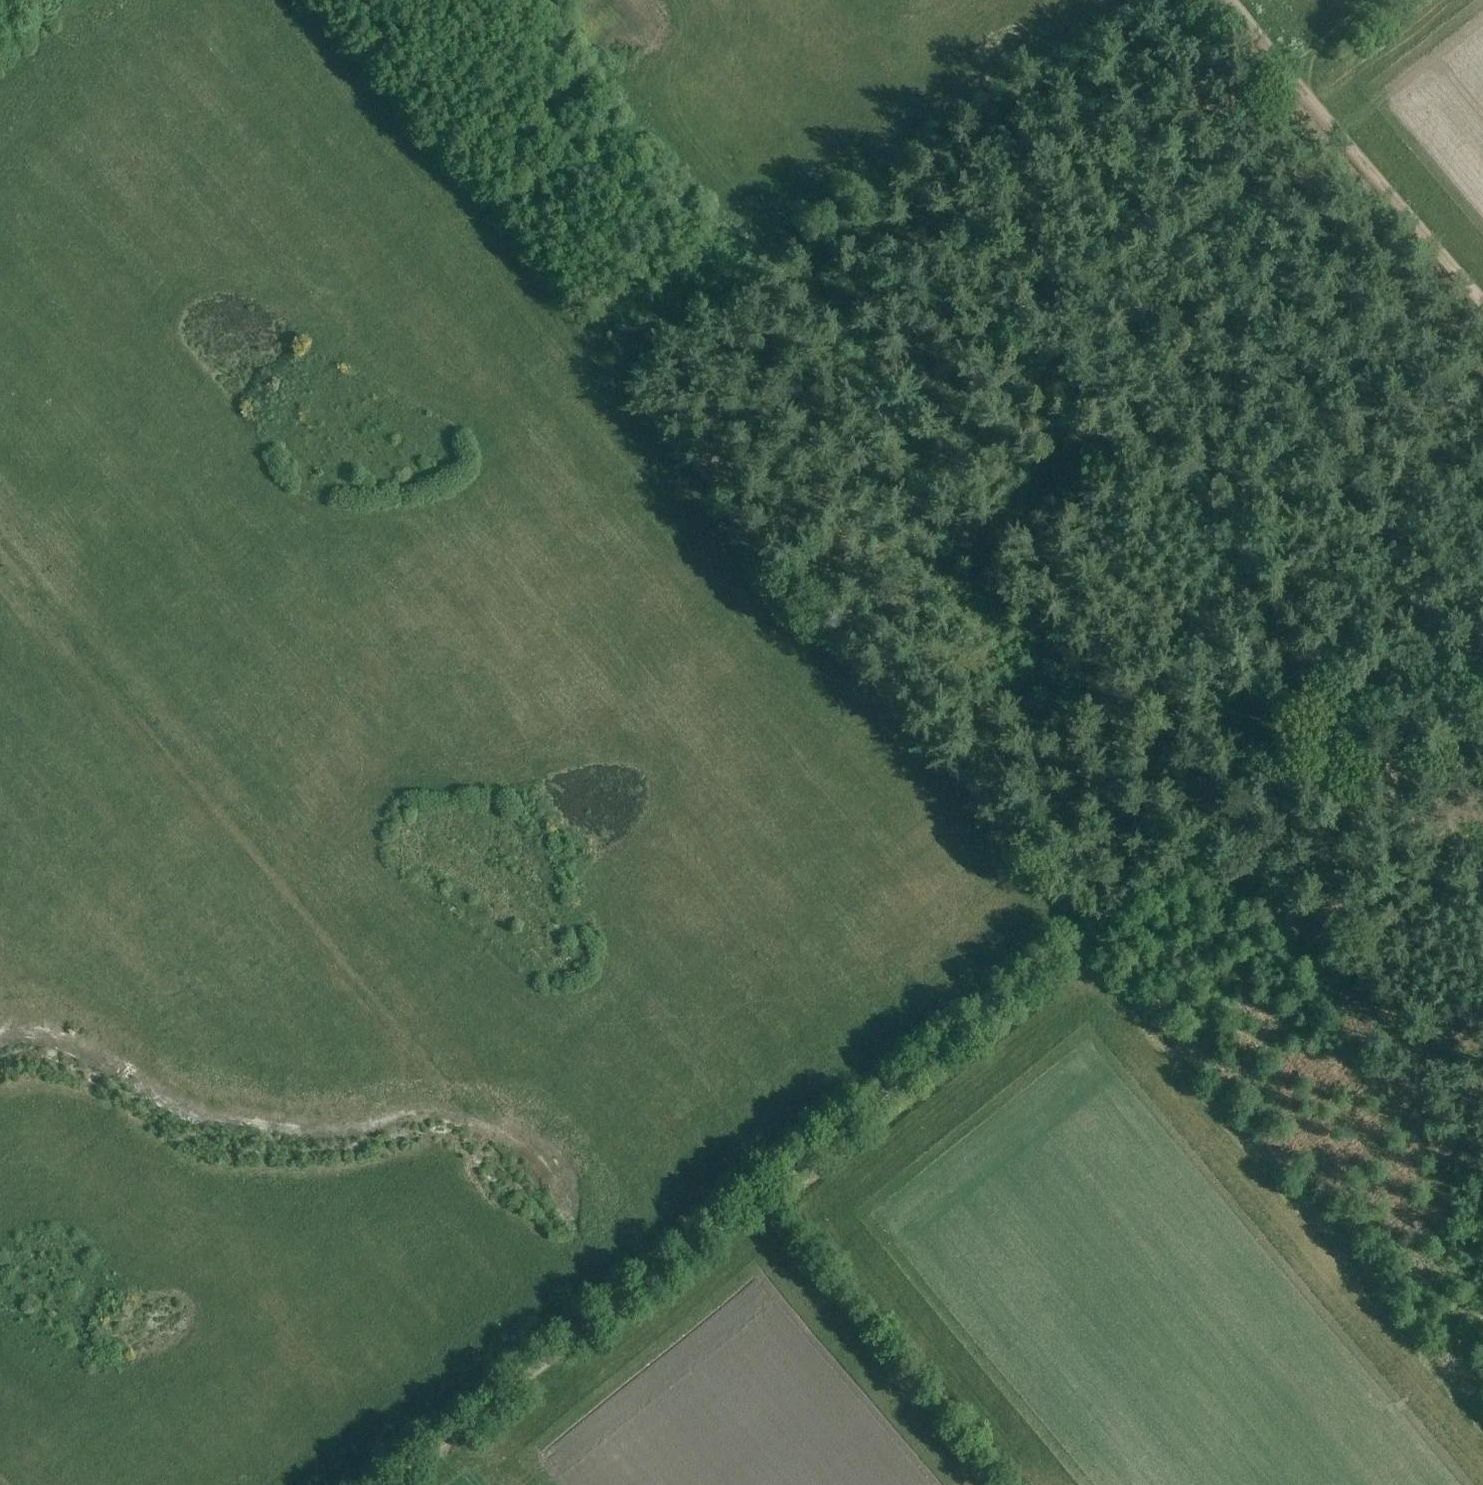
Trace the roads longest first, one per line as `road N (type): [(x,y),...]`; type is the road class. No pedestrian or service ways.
road 1 (track): [(389,1484),(1482,620)]
road 2 (track): [(1482,307),(1283,70)]

